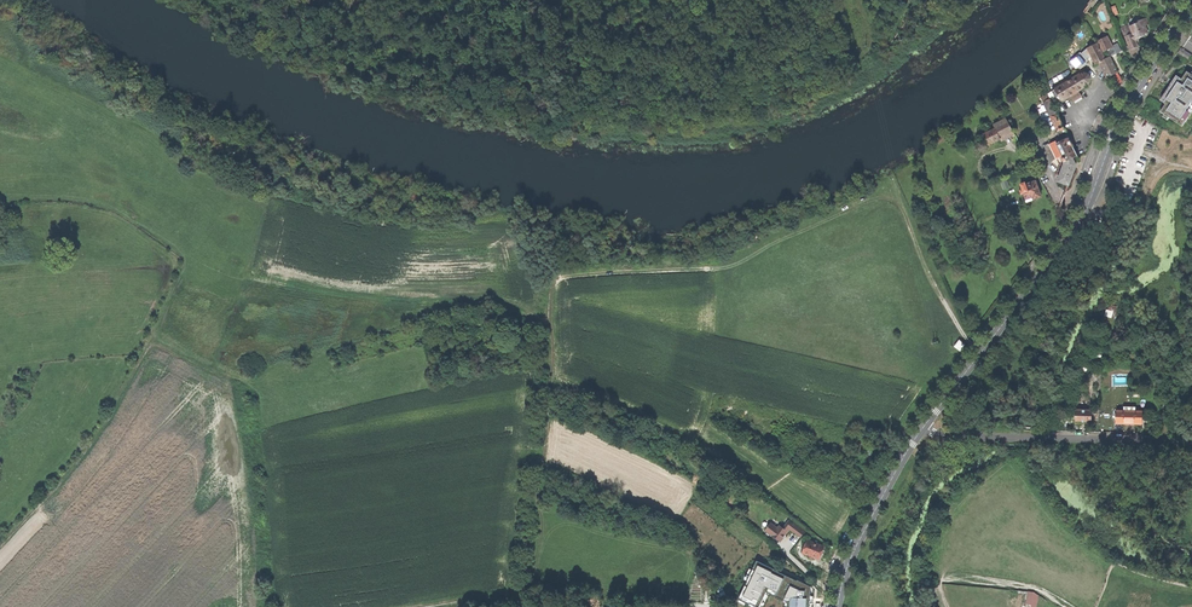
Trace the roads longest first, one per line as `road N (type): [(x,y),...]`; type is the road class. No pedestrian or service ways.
road 1 (track): [(980,352),(927,272),(903,209),(886,198),(838,212),(738,263),(560,278),(551,303),(540,508),(525,606)]
road 2 (track): [(0,545),(68,476),(157,347),(229,376),(257,606)]
road 3 (secondary): [(1191,5),(1122,115),(1073,234),(924,426)]
road 4 (unclassified): [(924,426),(941,435),(1191,443)]
road 5 (secondary): [(924,426),(852,554),(838,606)]

